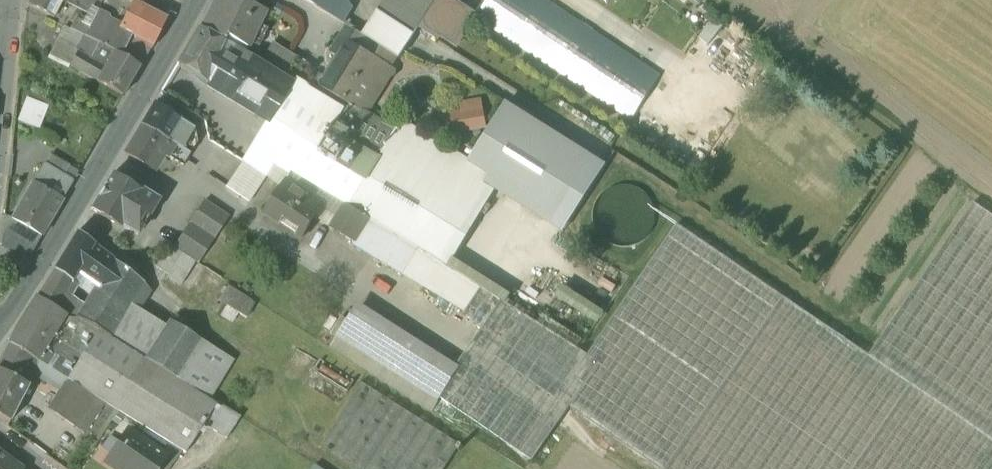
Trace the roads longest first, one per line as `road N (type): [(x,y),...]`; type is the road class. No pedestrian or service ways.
road 1 (residential): [(0,319),(193,0)]

